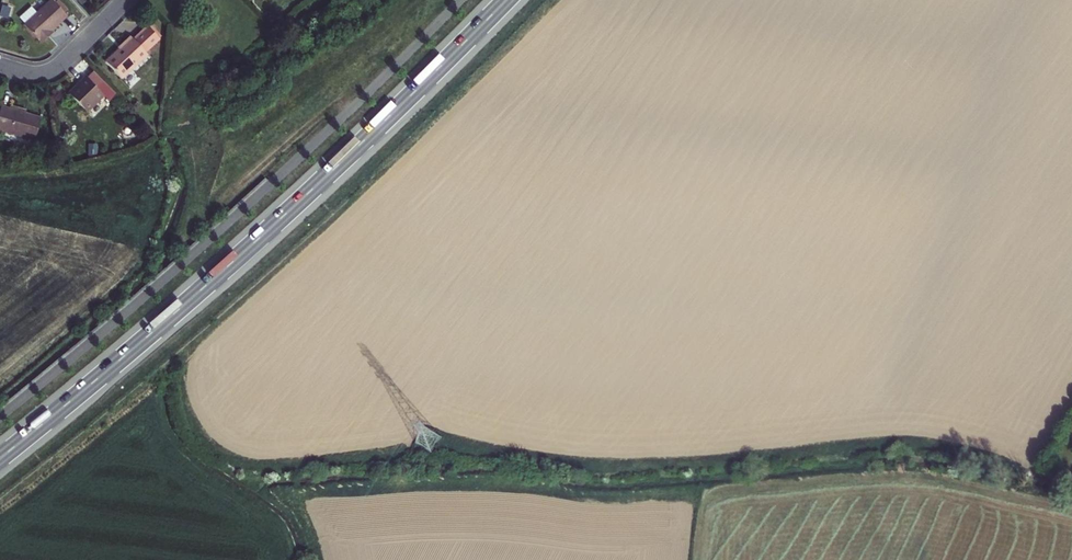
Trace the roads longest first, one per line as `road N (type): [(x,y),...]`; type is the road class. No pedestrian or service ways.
road 1 (primary): [(507,0),(289,211),(0,460)]
road 2 (residential): [(0,65),(55,68),(124,0)]

